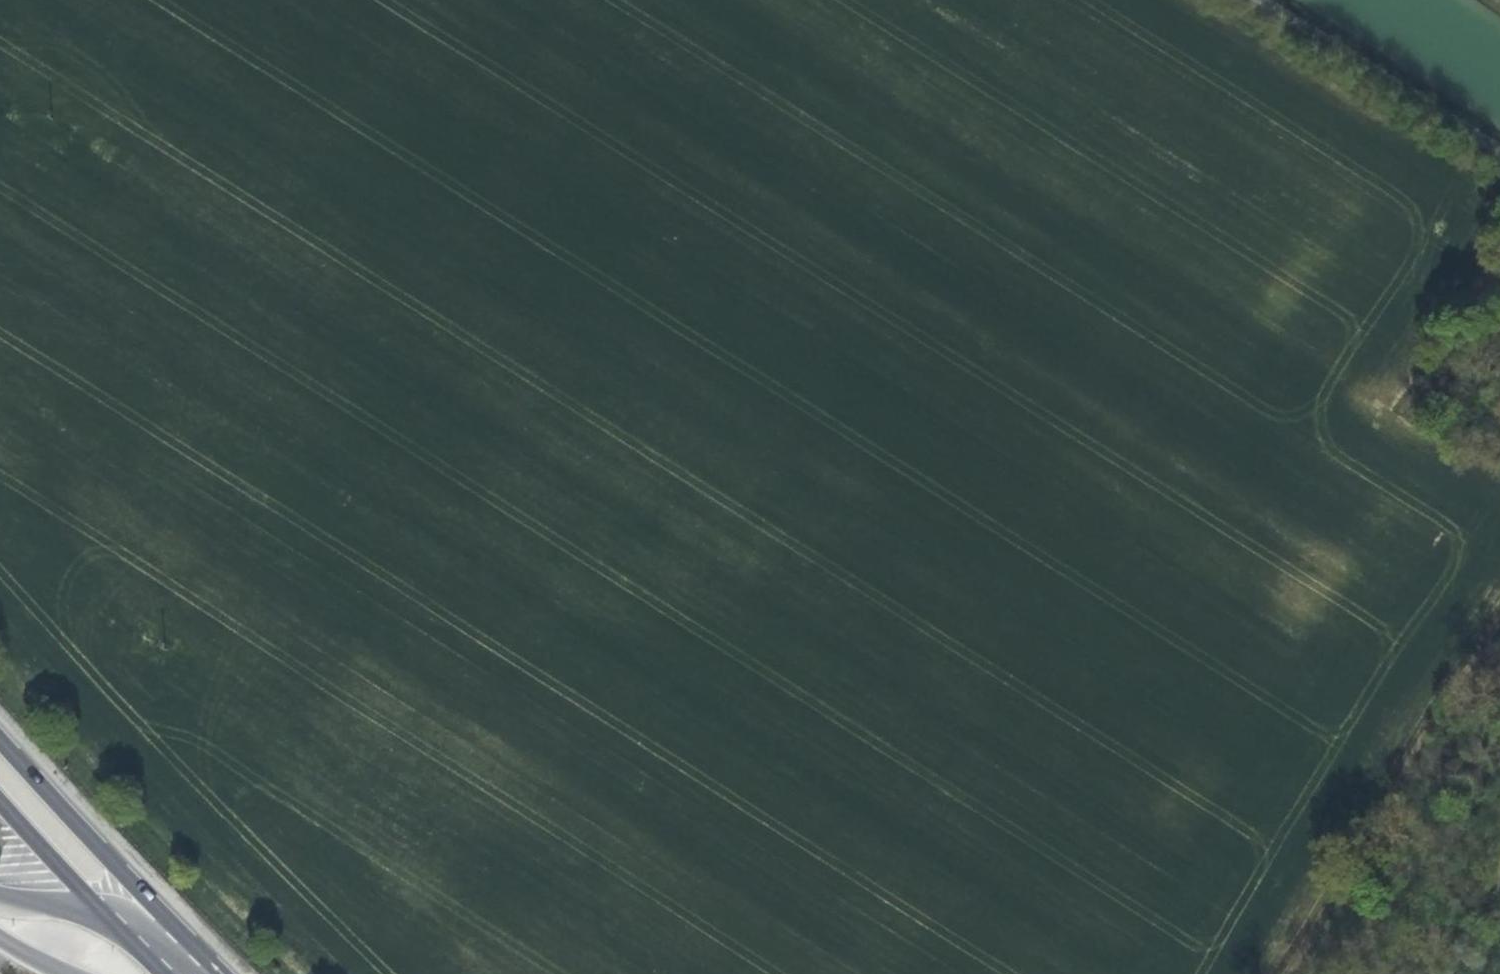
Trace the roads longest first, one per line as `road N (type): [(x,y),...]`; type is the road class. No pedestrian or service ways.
road 1 (primary): [(220,973),(0,741)]
road 2 (primary): [(0,797),(112,921)]

